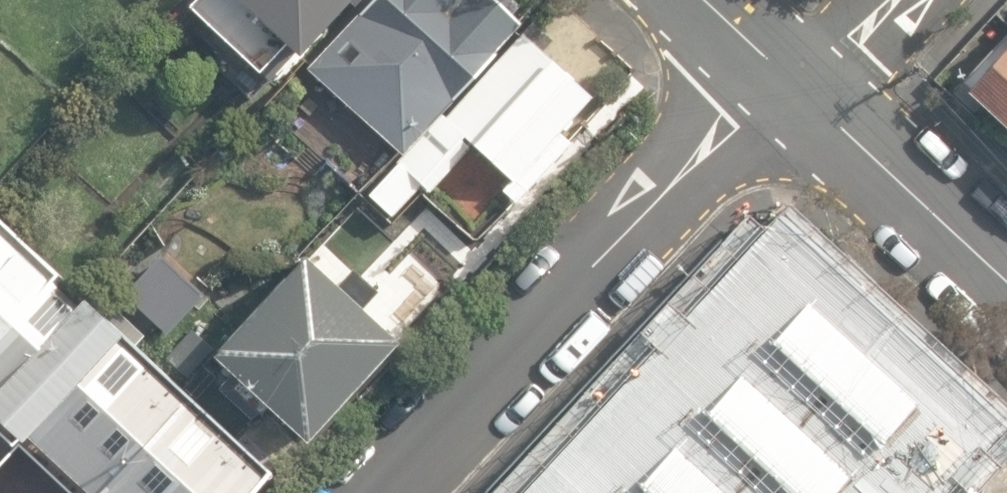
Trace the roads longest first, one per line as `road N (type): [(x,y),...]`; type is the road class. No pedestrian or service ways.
road 1 (residential): [(389,492),(797,91)]
road 2 (residential): [(797,91),(1006,282)]
road 3 (residential): [(702,0),(797,91)]
road 4 (residential): [(886,0),(797,91)]

